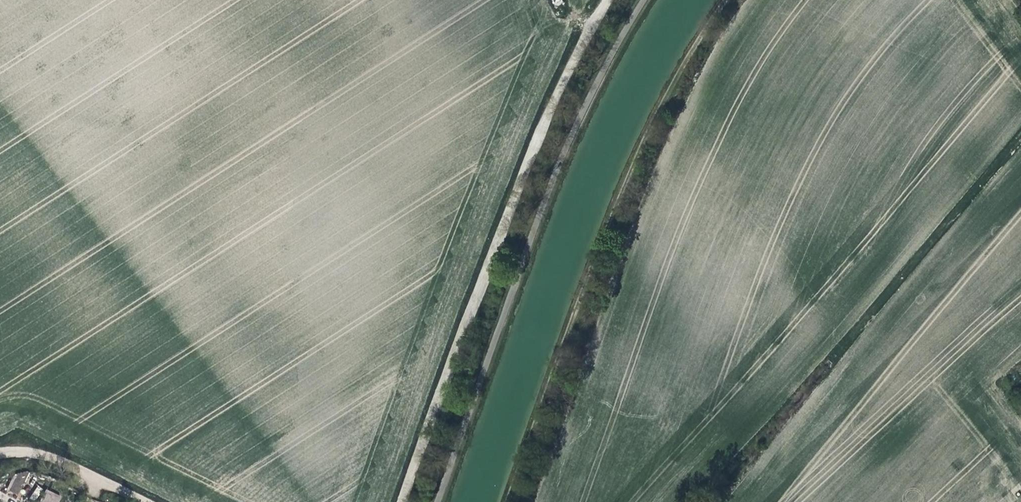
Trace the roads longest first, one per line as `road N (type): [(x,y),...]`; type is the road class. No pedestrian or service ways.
road 1 (track): [(405,501),(541,130),(609,0)]
road 2 (track): [(721,501),(1020,132)]
road 3 (track): [(0,463),(31,450),(141,501)]

